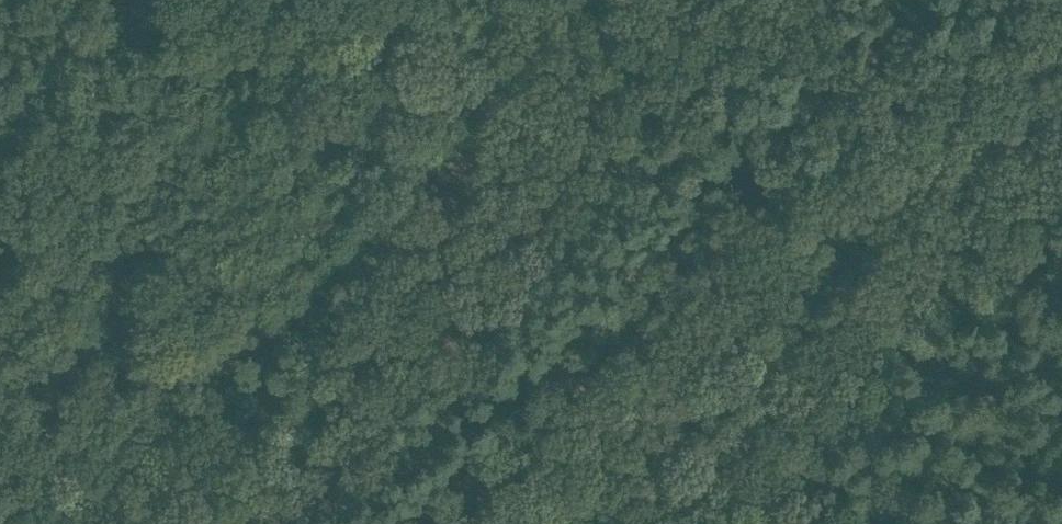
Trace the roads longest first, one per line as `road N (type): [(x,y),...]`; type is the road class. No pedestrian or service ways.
road 1 (track): [(592,0),(76,523)]
road 2 (track): [(1061,238),(829,70),(681,0)]

